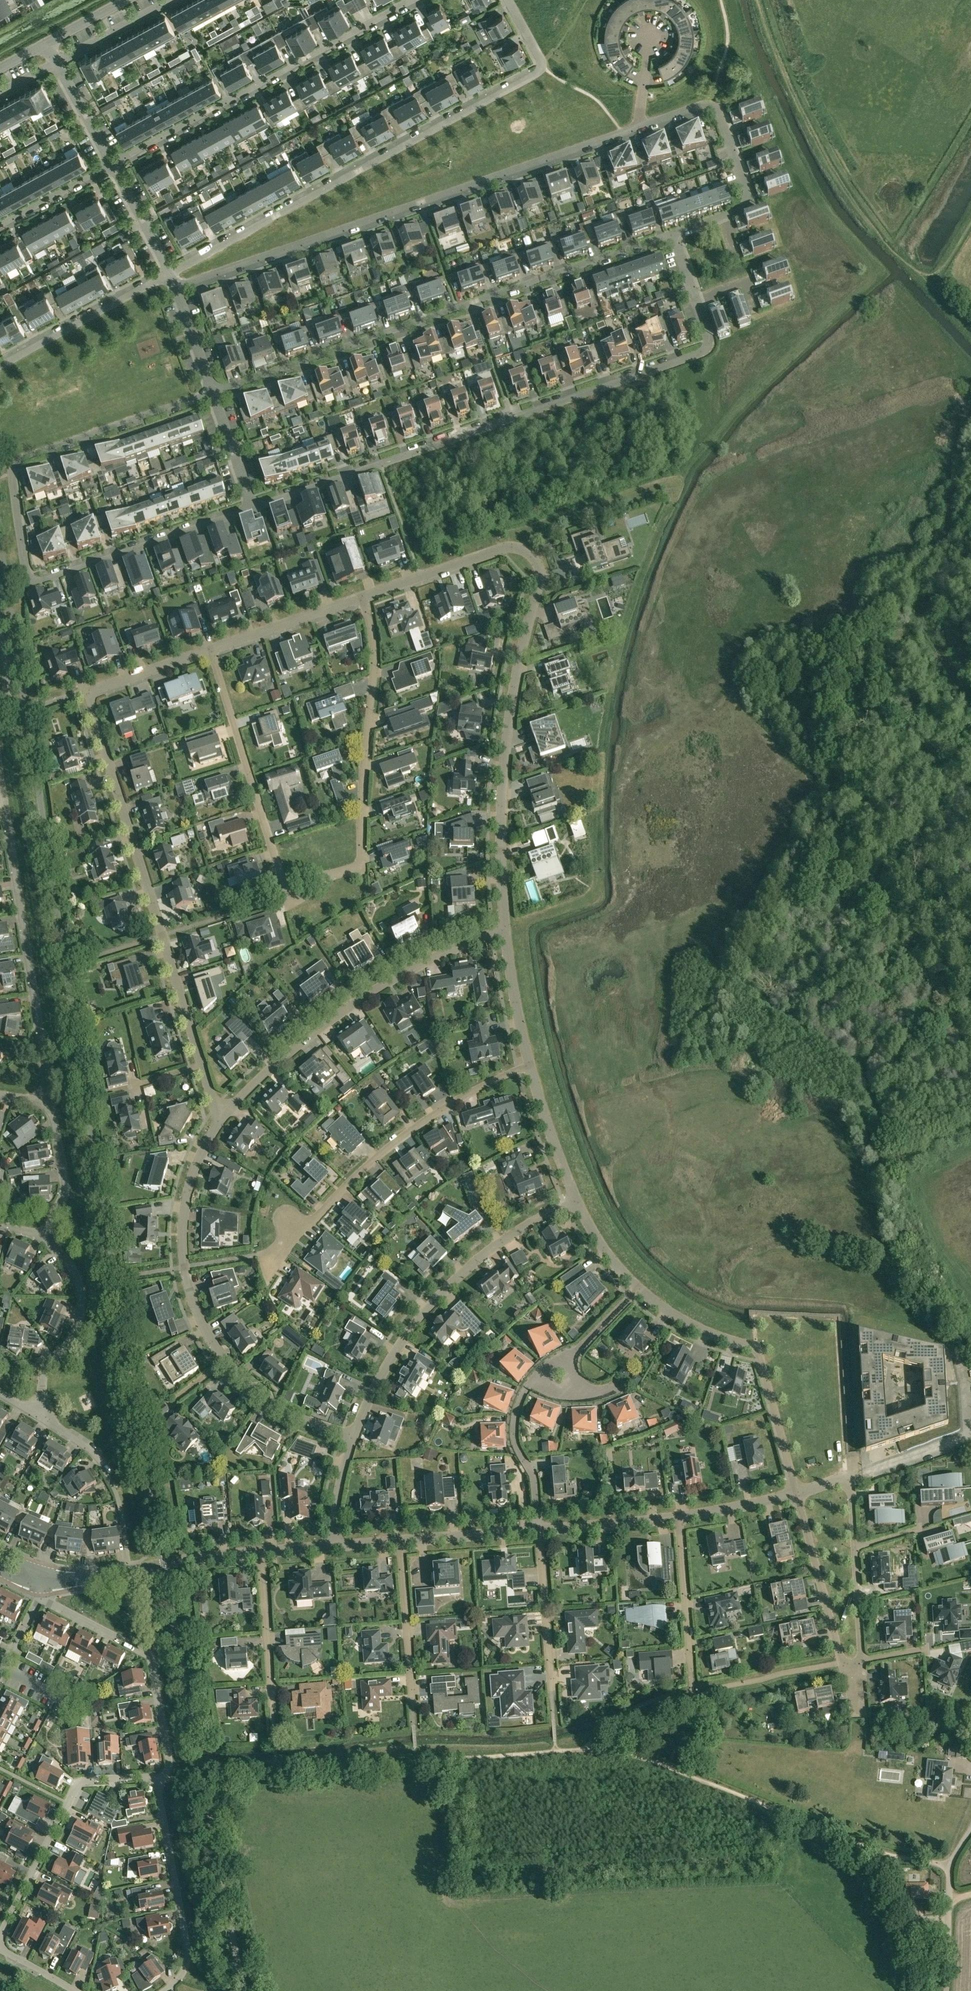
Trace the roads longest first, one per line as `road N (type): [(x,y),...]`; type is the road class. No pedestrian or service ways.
road 1 (residential): [(221,1120),(87,690),(211,649)]
road 2 (residential): [(213,392),(13,462),(27,585),(252,508)]
road 3 (residential): [(252,508),(704,353),(709,339),(696,299)]
road 4 (residential): [(169,273),(538,72),(508,0)]
road 5 (residential): [(176,286),(639,127)]
road 6 (residential): [(213,392),(674,233)]
road 7 (residential): [(355,1436),(274,1408),(226,1362),(196,1311),(185,1267),(186,1197),(221,1120)]
road 8 (residential): [(505,927),(505,751),(540,570),(525,549)]
road 9 (residential): [(221,1120),(347,1008),(413,967),(505,927)]
road 10 (residential): [(413,0),(111,165)]
road 11 (residential): [(355,1436),(417,1319),(481,1256),(576,1200)]
road 12 (residential): [(268,1256),(408,1133),(530,1067)]
road 13 (residential): [(50,1103),(0,782)]
road 14 (residential): [(362,595),(375,660),(363,869),(340,874)]
road 15 (residential): [(156,1777),(169,1762),(150,1654),(40,1598)]
road 16 (residential): [(0,1936),(79,1781),(156,1777)]
road 17 (residential): [(282,884),(211,649)]
road 18 (residential): [(156,1777),(187,1959),(164,1990)]
road 19 (residential): [(43,1577),(260,1551)]
road 20 (residential): [(34,1413),(45,1369),(71,1341),(81,1314),(76,1277),(46,1236)]
road 21 (residential): [(0,366),(169,273)]
road 22 (residential): [(541,1529),(533,1476),(515,1441),(515,1415),(536,1375),(560,1369)]
road 23 (residential): [(796,1493),(842,1663)]
road 24 (residential): [(362,595),(499,549),(525,549)]
road 25 (residential): [(552,1690),(541,1529)]
road 26 (residential): [(211,649),(362,595)]
road 27 (residential): [(412,1698),(400,1541)]
road 28 (residential): [(272,1707),(260,1551)]
road 29 (residential): [(690,1672),(678,1517)]
road 30 (residential): [(757,1348),(796,1493)]
road 31 (residential): [(530,1067),(505,927)]
road 32 (residential): [(400,1541),(541,1529)]
road 33 (residential): [(576,1200),(530,1067)]
road 34 (residential): [(46,1236),(65,1184),(50,1103)]
road 35 (residential): [(541,1529),(678,1517)]
road 36 (residential): [(724,215),(752,205),(716,106)]
road 37 (residential): [(757,1348),(687,1323),(639,1288)]
road 38 (residential): [(111,165),(0,225)]
road 39 (residential): [(168,0),(57,59)]
road 40 (residential): [(111,165),(169,273)]
road 41 (residential): [(213,392),(252,508)]
road 42 (unclassified): [(943,1990),(948,1868)]
road 43 (residential): [(678,1517),(796,1493)]

